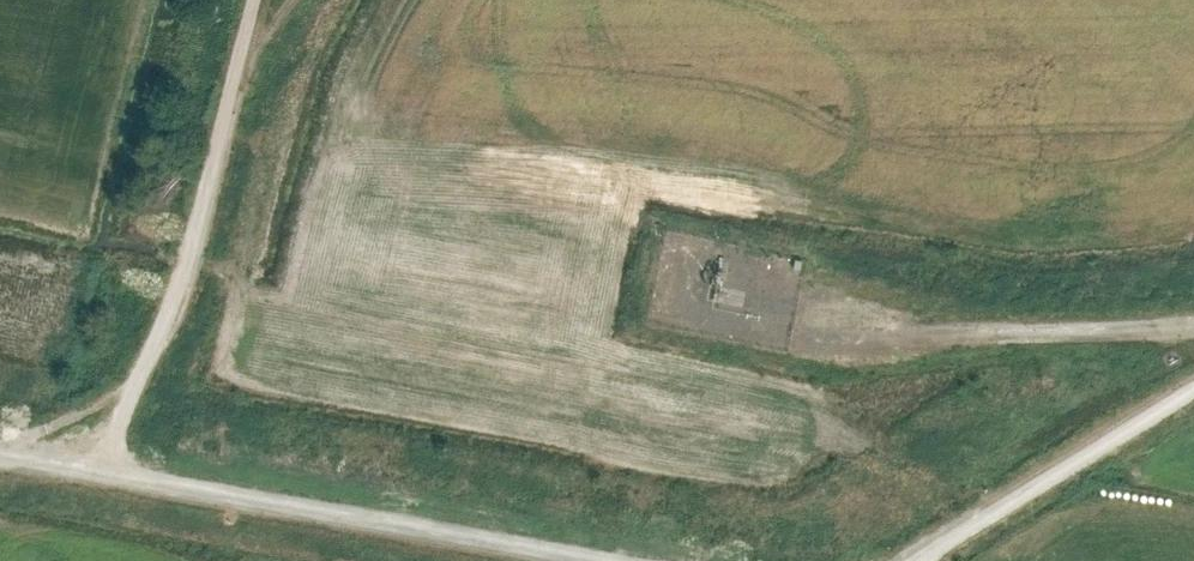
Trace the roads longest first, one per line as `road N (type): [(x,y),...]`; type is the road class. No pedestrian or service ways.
road 1 (track): [(0,449),(655,560)]
road 2 (track): [(104,467),(176,262),(245,0)]
road 3 (track): [(1193,323),(974,327),(743,299)]
road 4 (track): [(1193,380),(902,560)]

